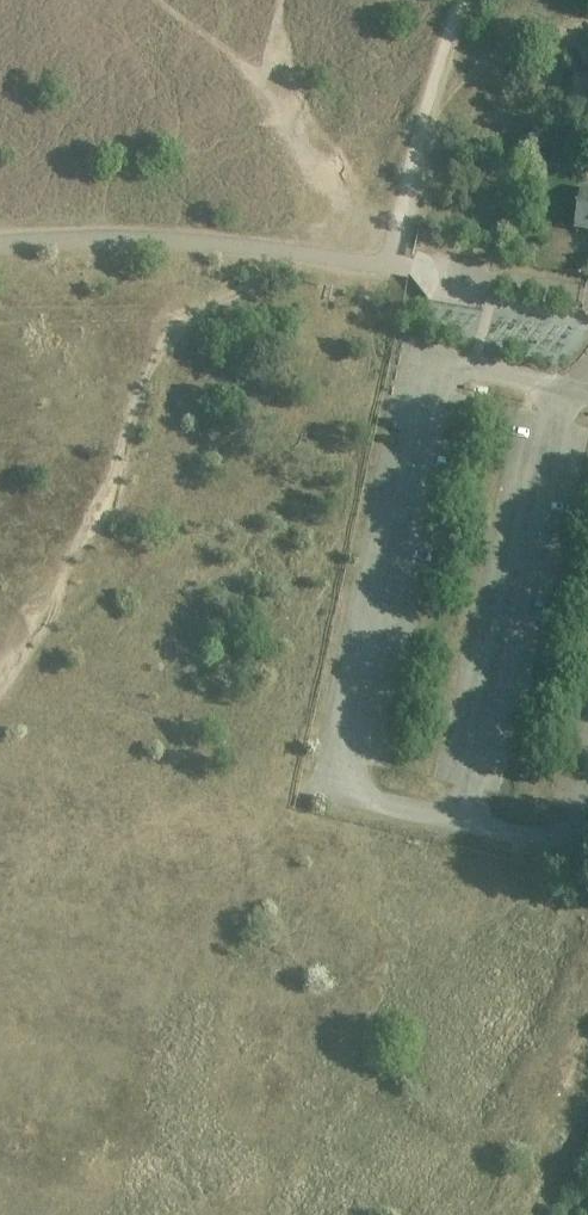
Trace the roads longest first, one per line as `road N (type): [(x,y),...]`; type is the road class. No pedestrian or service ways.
road 1 (track): [(389,264),(108,239),(0,243)]
road 2 (track): [(389,264),(461,0)]
road 3 (track): [(587,295),(389,264)]

